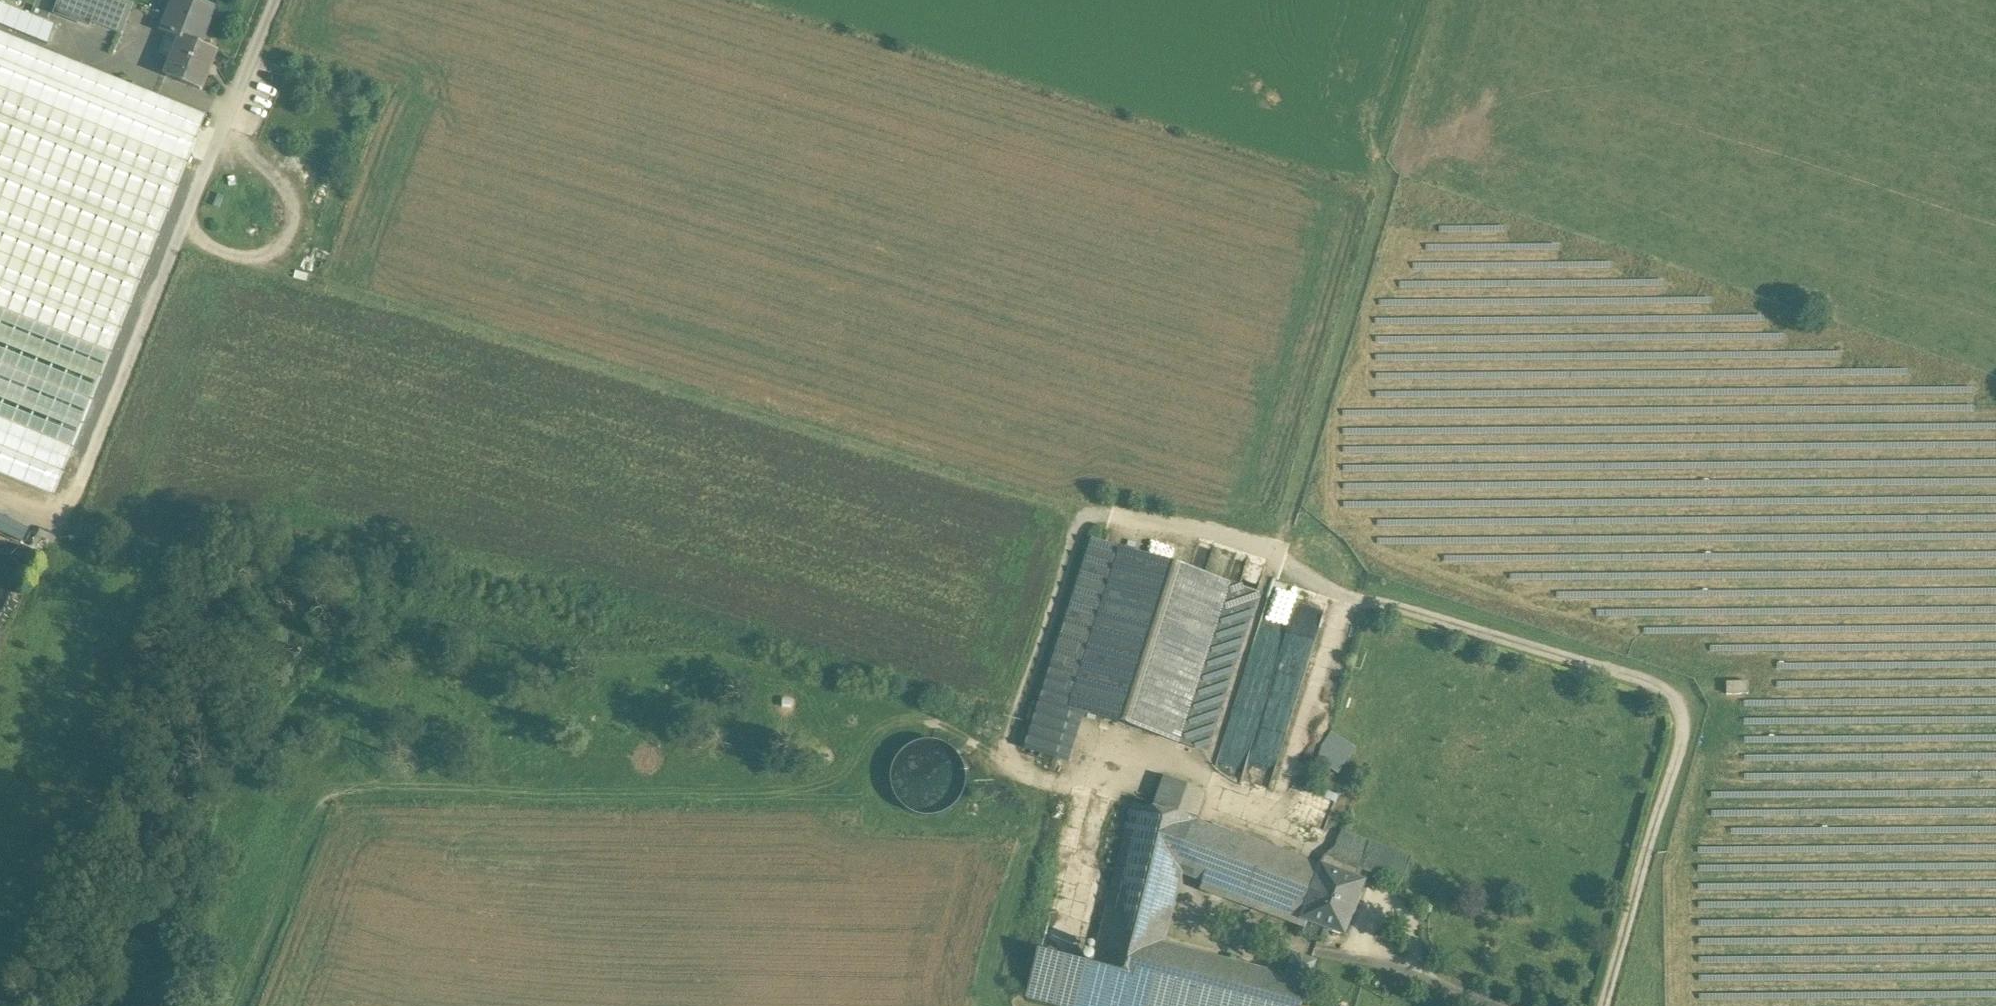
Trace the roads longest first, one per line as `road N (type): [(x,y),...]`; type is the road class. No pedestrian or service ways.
road 1 (track): [(282,0),(199,251),(1667,697),(1668,744),(1609,1005)]
road 2 (track): [(1083,522),(1008,741),(1011,767),(1059,786),(1079,782),(1101,724)]
road 3 (track): [(1507,1005),(1384,944)]

